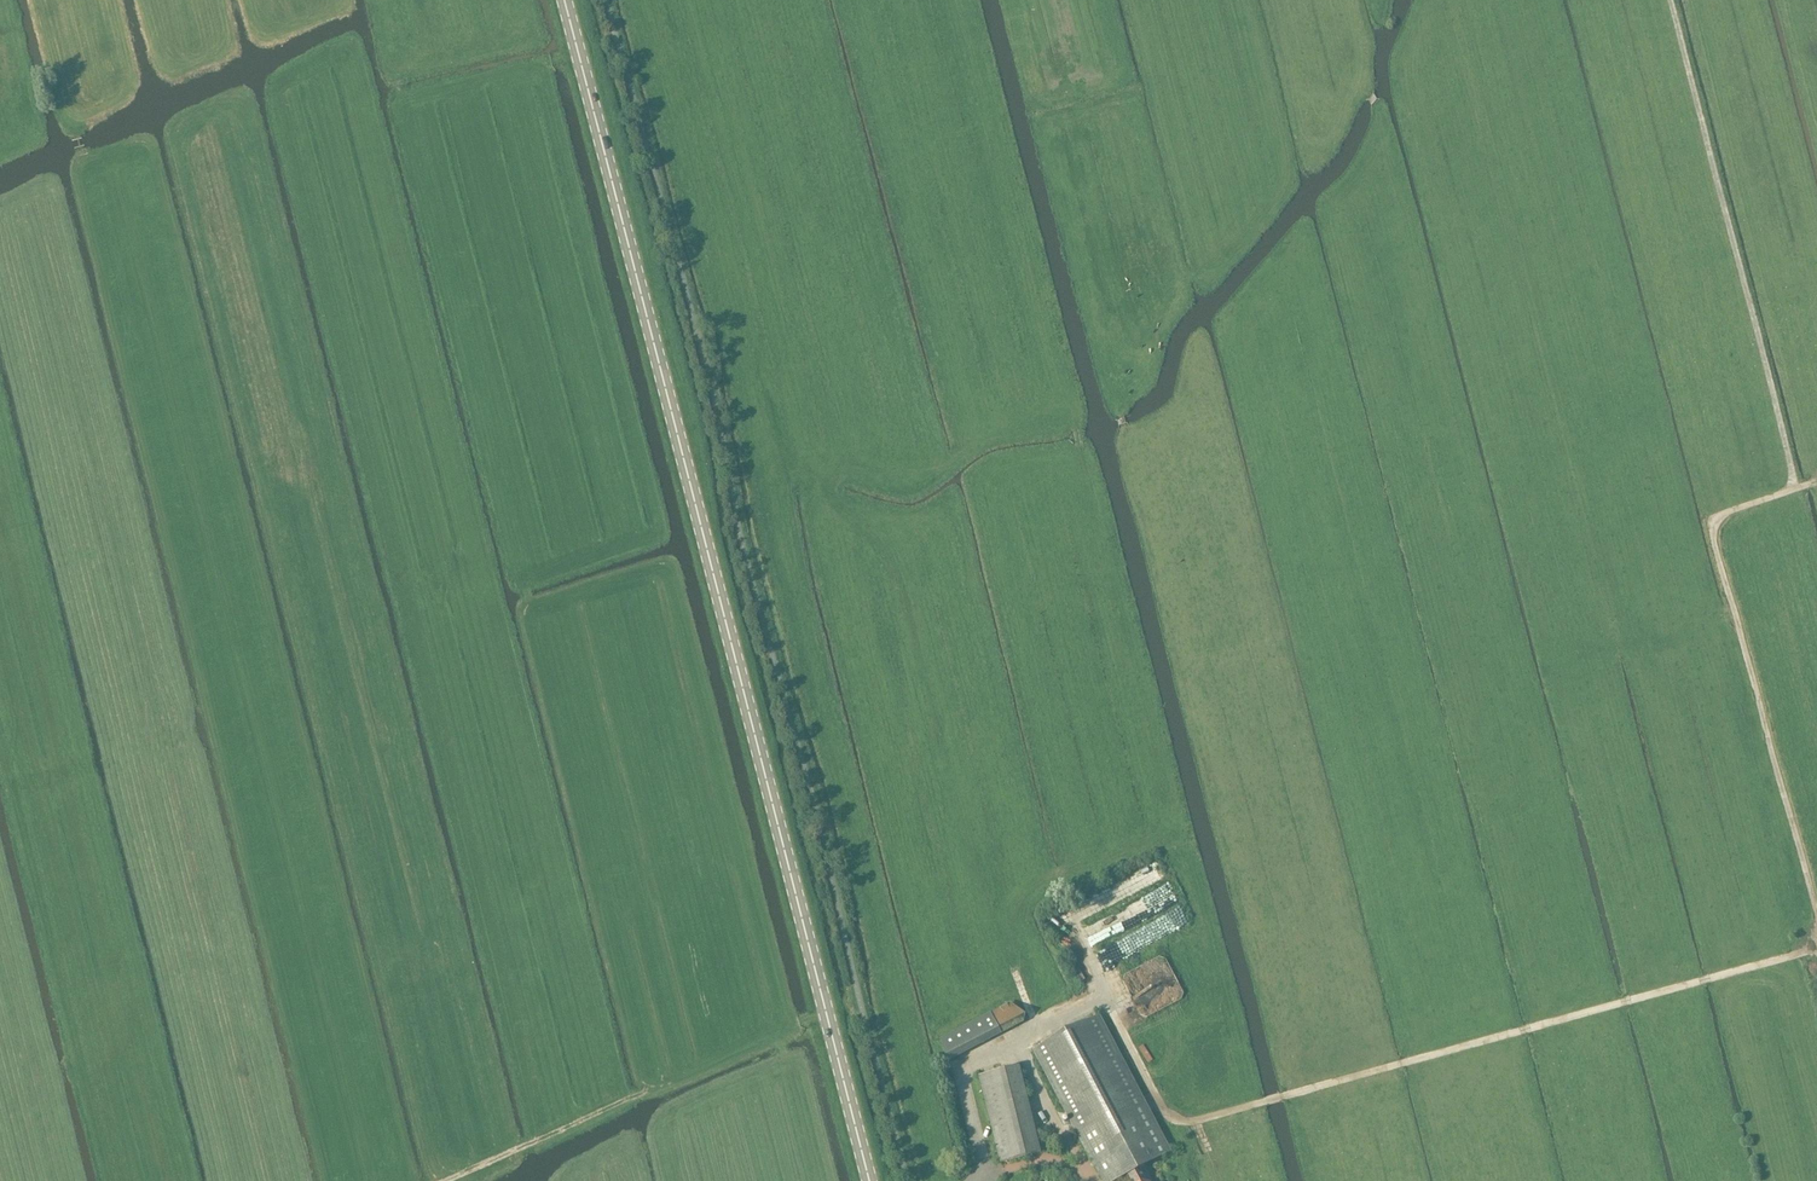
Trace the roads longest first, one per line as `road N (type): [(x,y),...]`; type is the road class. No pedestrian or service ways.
road 1 (tertiary): [(869,1180),(564,0)]
road 2 (track): [(1816,920),(1714,545),(1713,524),(1723,514),(1796,490),(1670,0)]
road 3 (track): [(1100,997),(1171,1125),(1816,949)]

